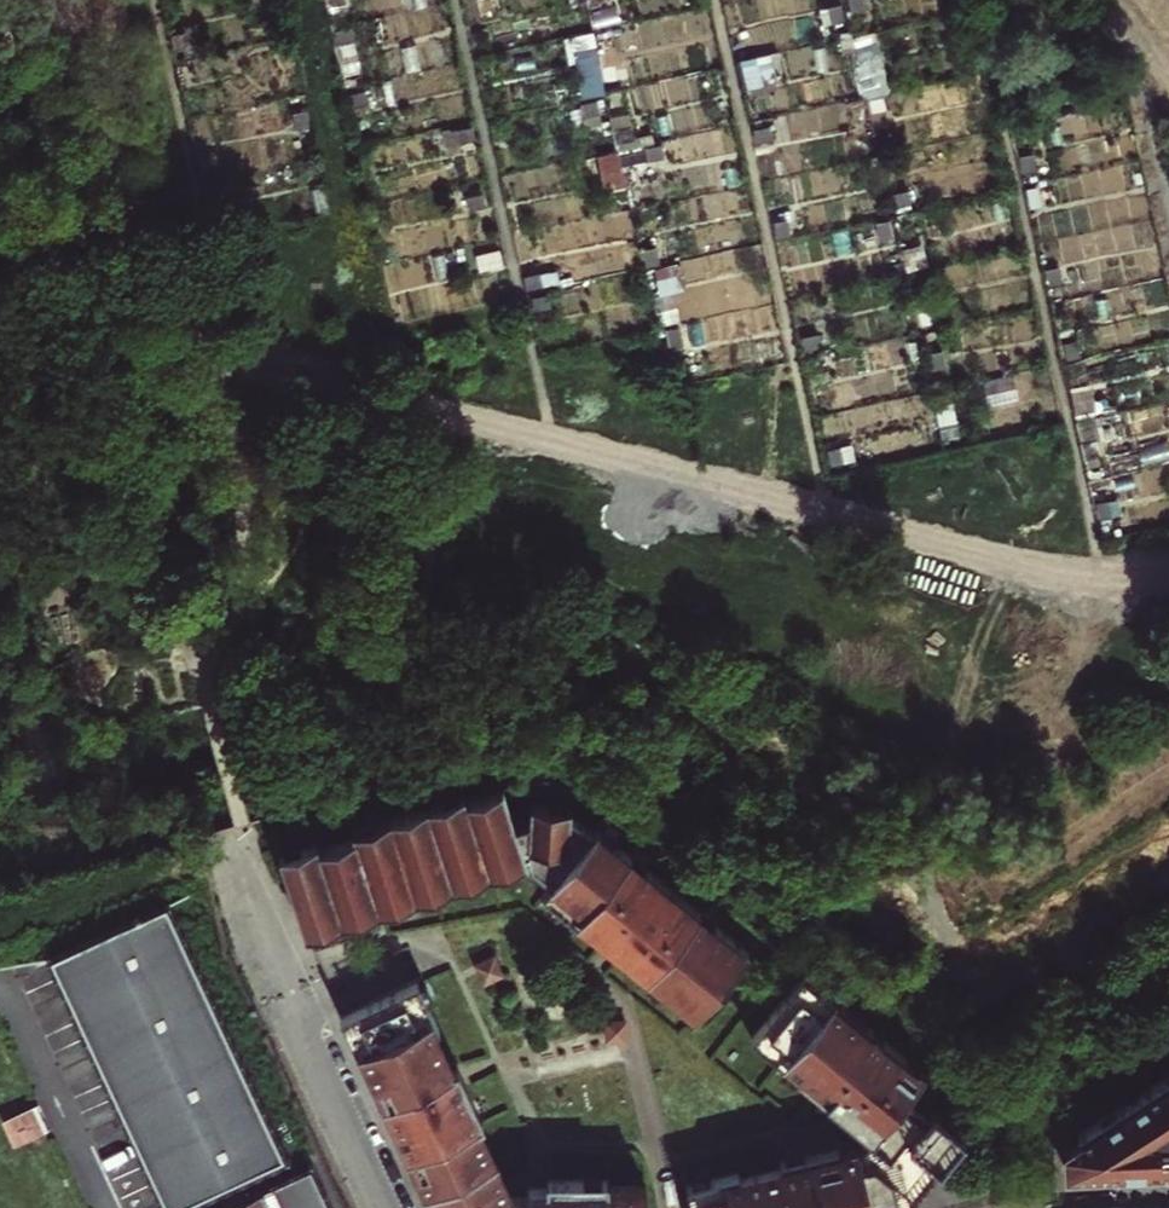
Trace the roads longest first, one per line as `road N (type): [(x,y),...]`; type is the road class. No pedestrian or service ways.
road 1 (residential): [(278,967),(389,1207)]

